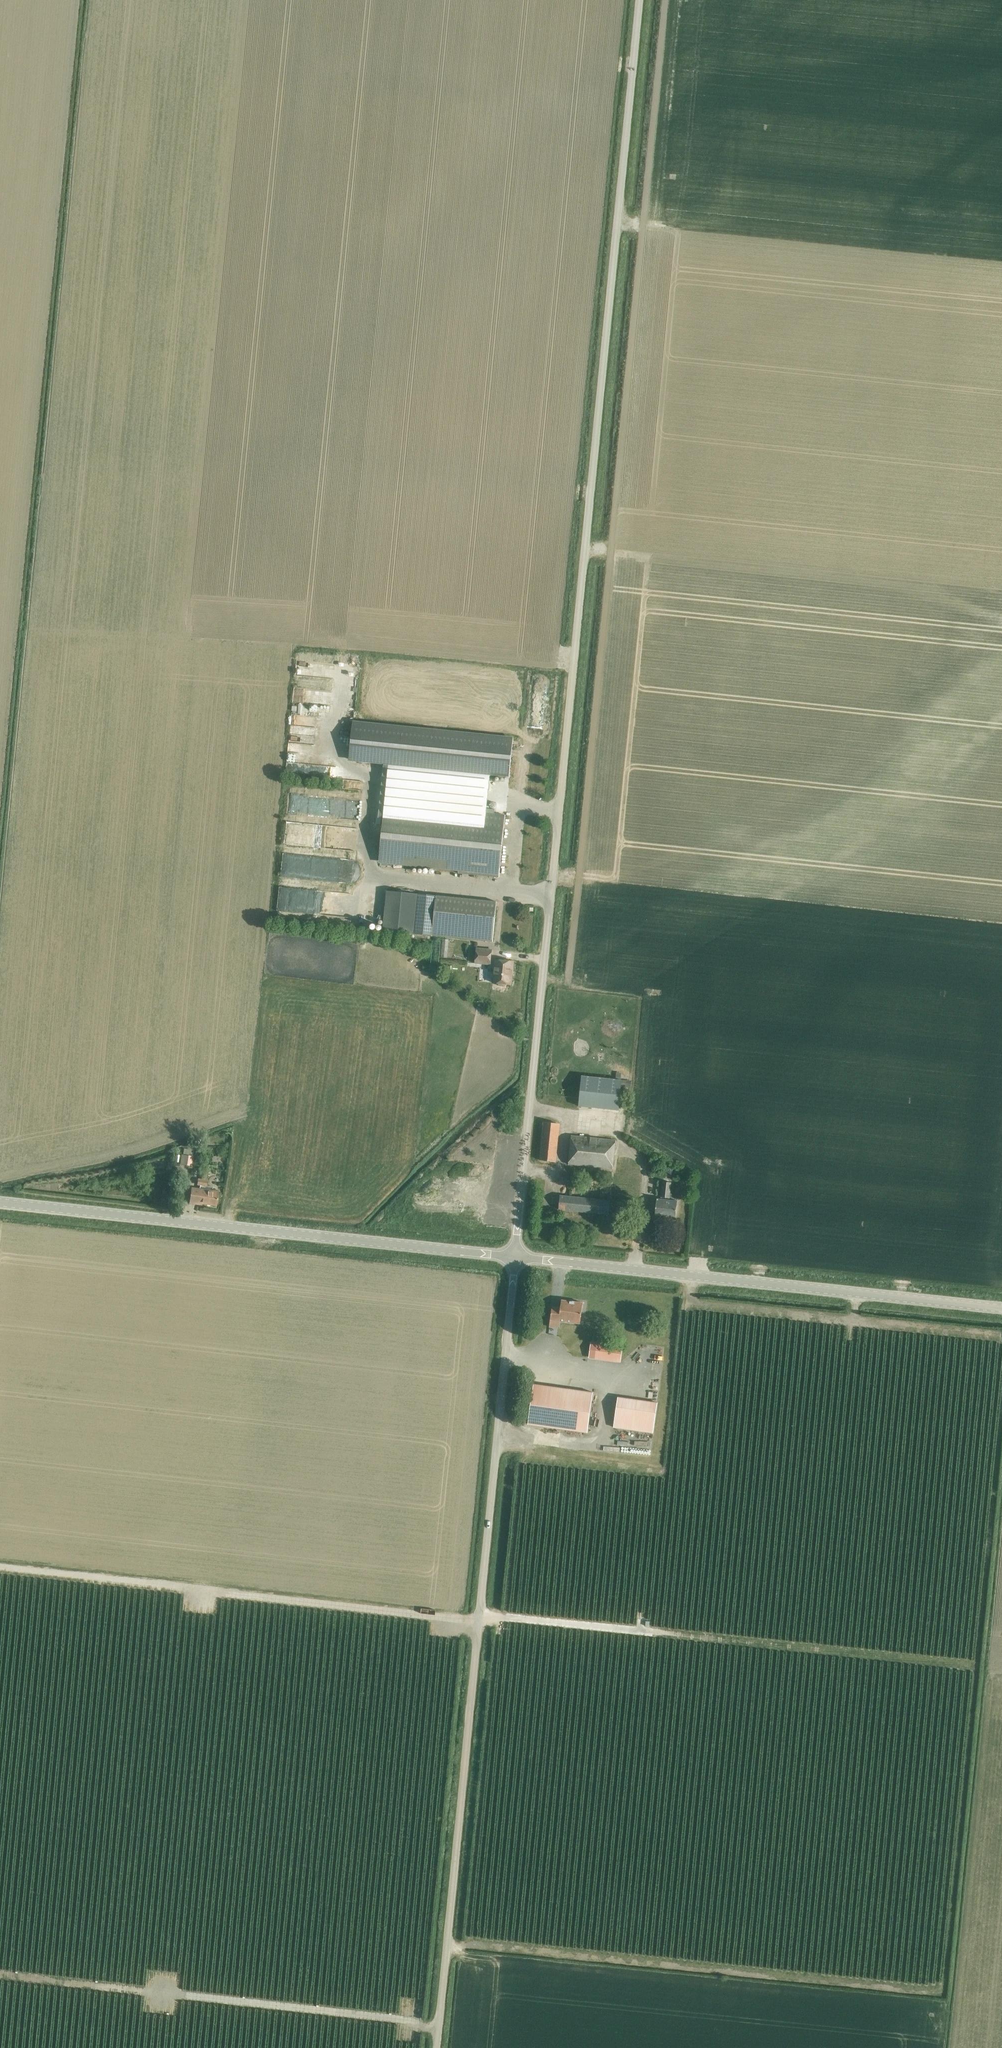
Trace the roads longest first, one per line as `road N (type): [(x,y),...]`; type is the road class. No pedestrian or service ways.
road 1 (tertiary): [(516,1254),(641,0)]
road 2 (tertiary): [(438,2047),(516,1254)]
road 3 (tertiary): [(516,1254),(0,1203)]
road 4 (tertiary): [(1001,1310),(516,1254)]

